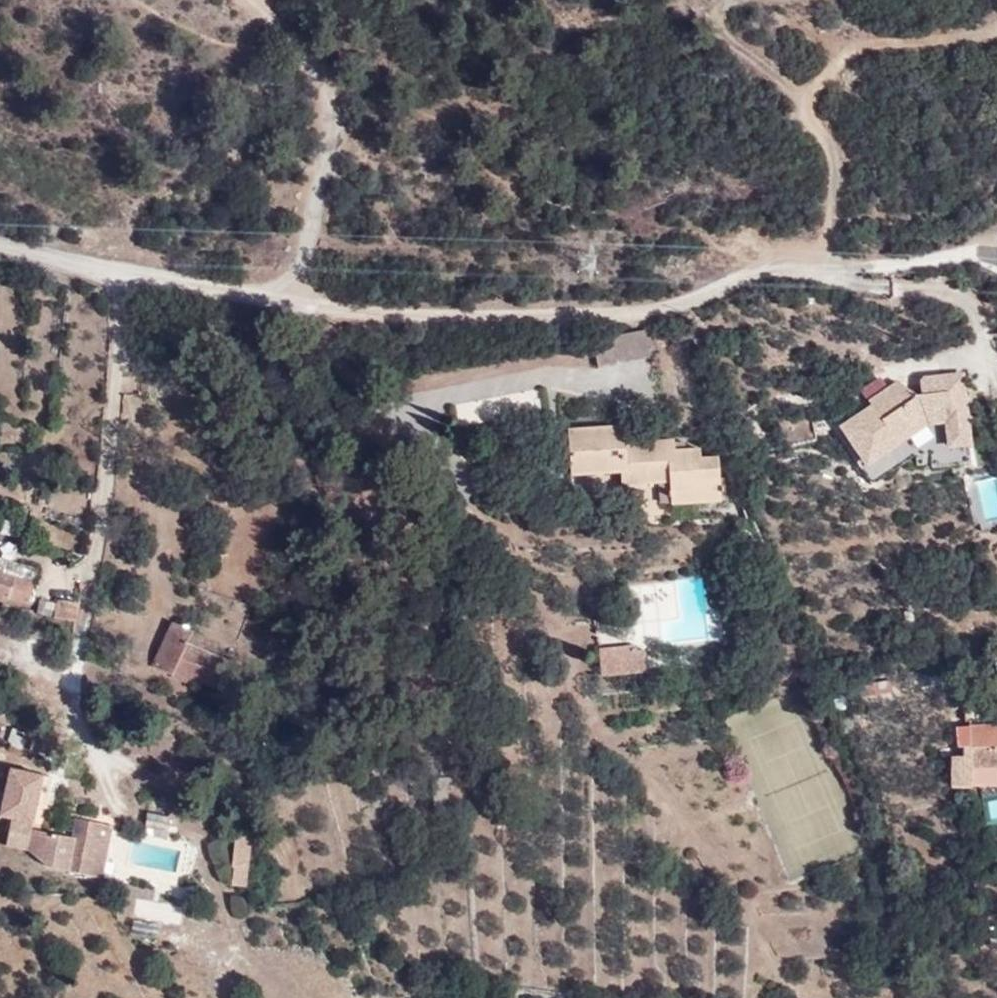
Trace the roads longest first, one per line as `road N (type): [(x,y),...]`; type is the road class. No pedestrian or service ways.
road 1 (unclassified): [(0,247),(112,271),(403,293),(543,292),(885,264)]
road 2 (track): [(327,96),(465,43),(758,0)]
road 3 (track): [(996,24),(982,33),(860,42),(802,102),(838,158),(831,263)]
road 4 (unknown): [(112,271),(119,368),(81,645)]
road 5 (track): [(297,284),(309,264),(333,106),(287,23),(248,0)]
road 6 (track): [(885,264),(939,273),(971,303),(996,371)]

